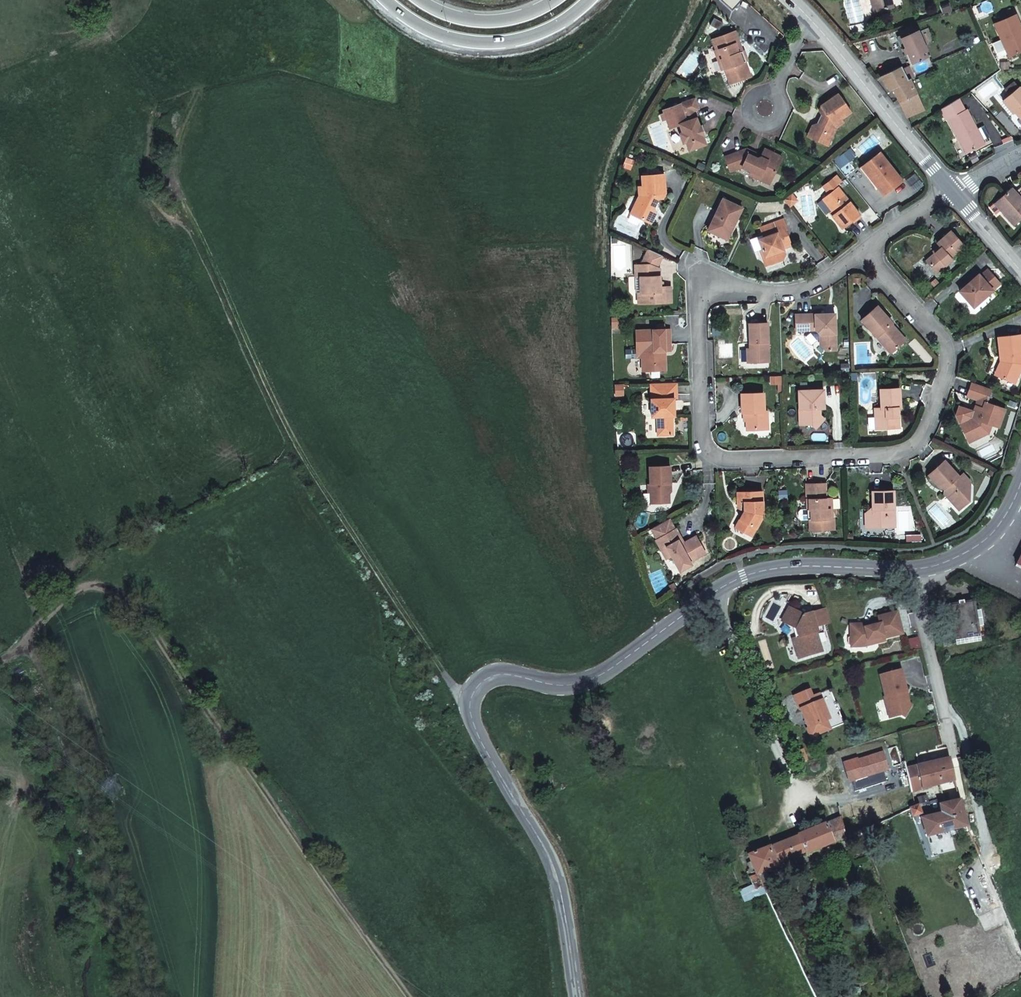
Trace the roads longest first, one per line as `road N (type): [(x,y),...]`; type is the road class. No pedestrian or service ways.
road 1 (residential): [(867,248),(817,283),(765,290),(706,276),(692,312),(701,448),(724,460),(913,450),(929,417),(942,345),(893,286)]
road 2 (track): [(471,695),(454,690),(300,443),(178,179),(181,106),(171,108)]
road 3 (tertiary): [(713,591),(612,669),(581,684),(499,674),(482,679),(471,695),(475,730),(557,880),(577,996)]
road 4 (trunk): [(386,0),(444,39),(496,45),(549,32),(587,0)]
road 5 (tertiary): [(813,25),(952,190)]
road 6 (tertiary): [(913,568),(773,569),(713,591)]
road 7 (residential): [(791,777),(713,591)]
road 8 (residential): [(956,757),(913,568)]
road 9 (tertiary): [(1020,477),(985,539),(913,568)]
road 10 (trunk): [(555,0),(501,21),(470,22),(418,0)]

